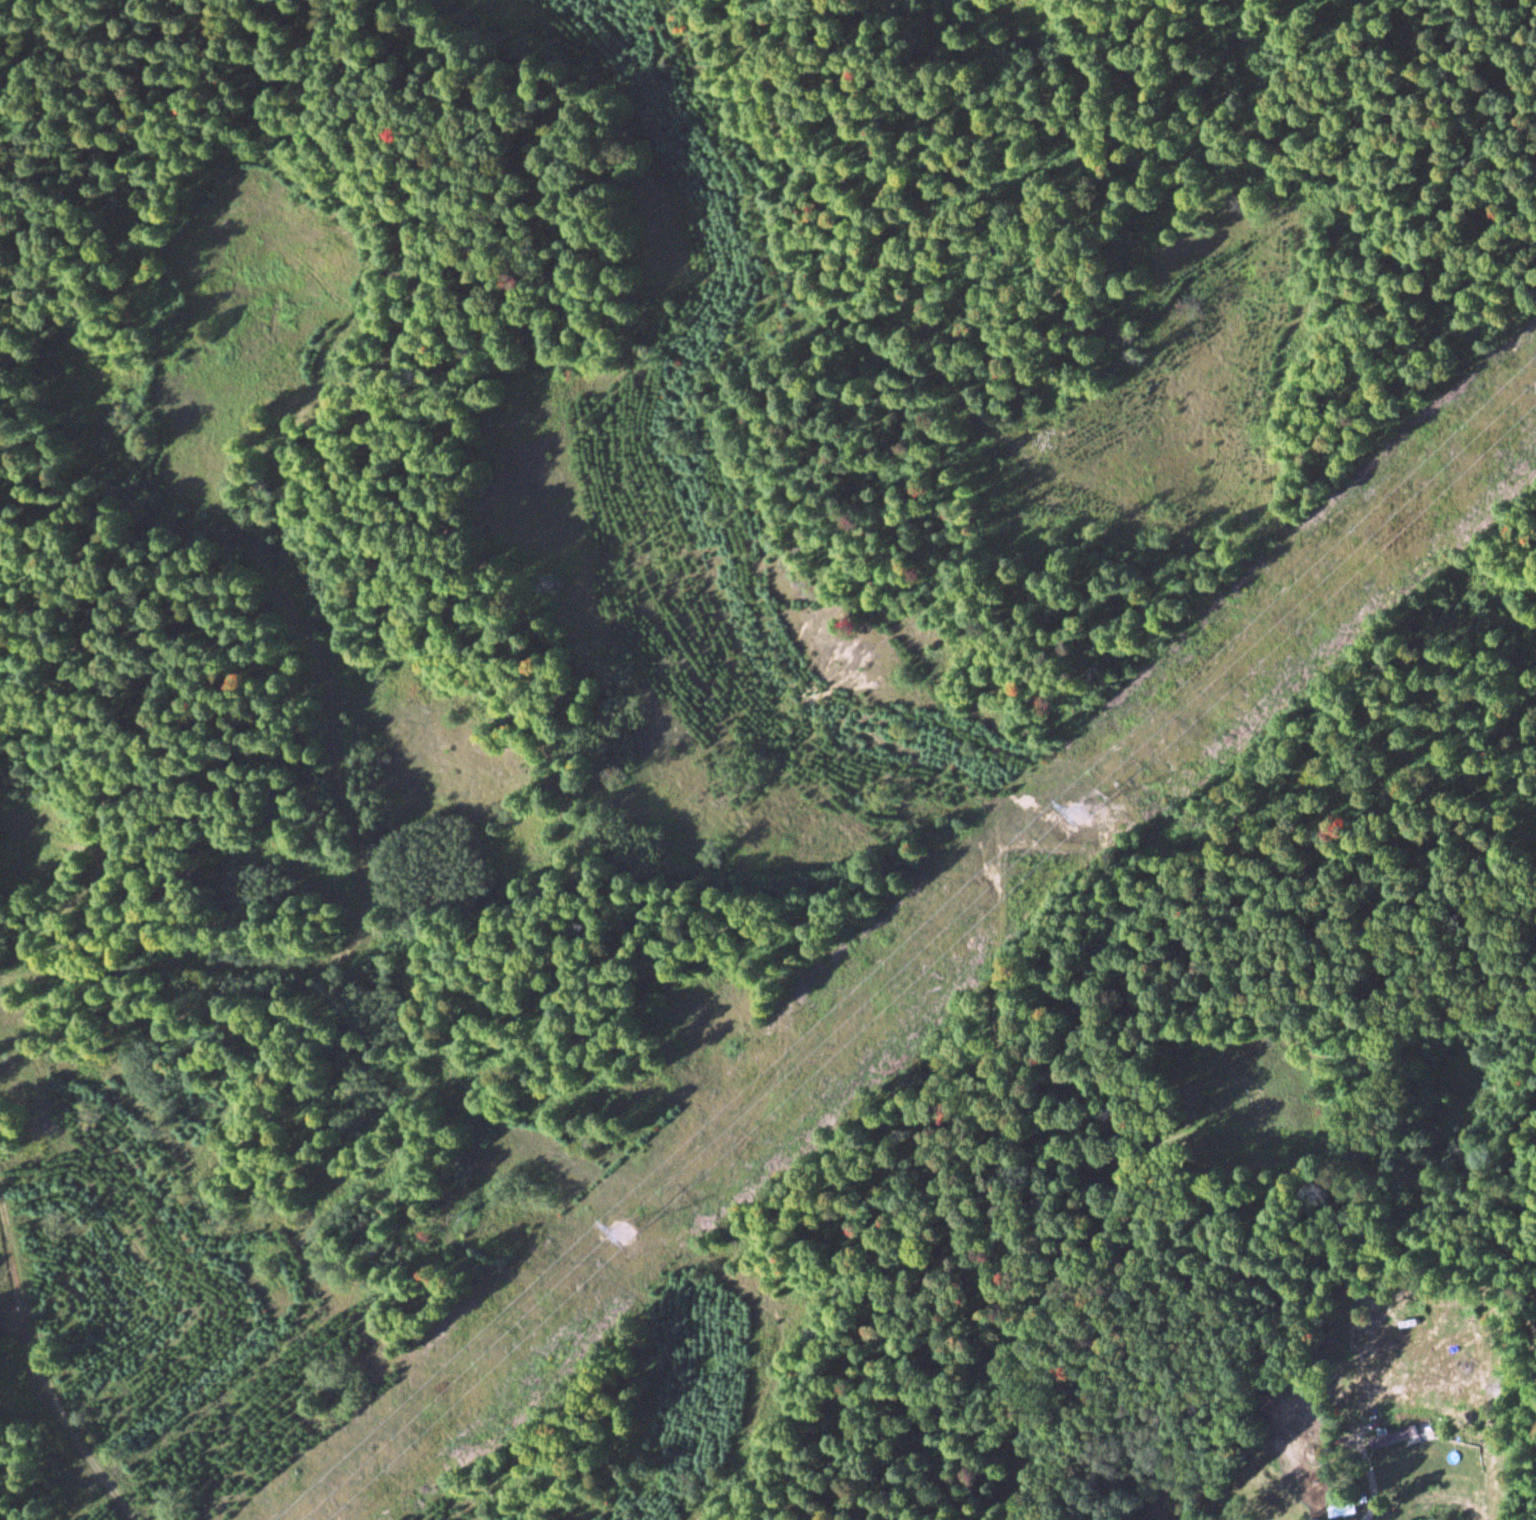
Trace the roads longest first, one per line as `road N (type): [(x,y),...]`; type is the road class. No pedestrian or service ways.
road 1 (track): [(1535,848),(1011,854),(1000,865),(1019,1171),(1020,1519)]

